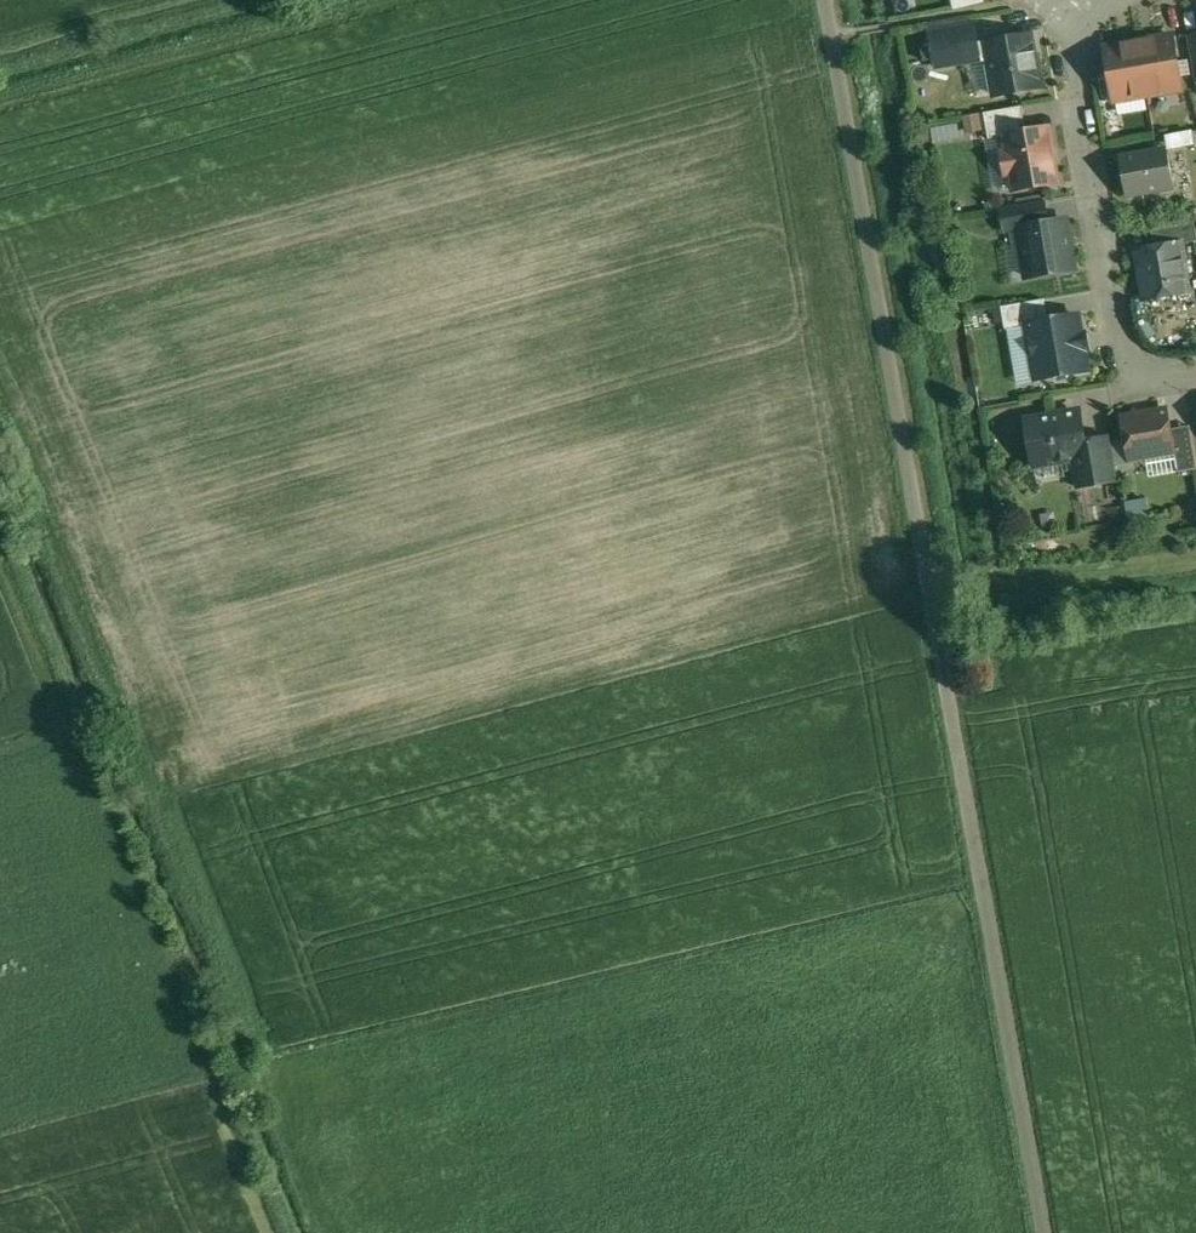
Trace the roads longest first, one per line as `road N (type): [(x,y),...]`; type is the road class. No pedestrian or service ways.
road 1 (track): [(1043,1232),(824,0)]
road 2 (residential): [(1195,373),(1157,374),(1131,358),(1116,322),(1073,77),(1078,38),(1093,10),(1110,0)]

